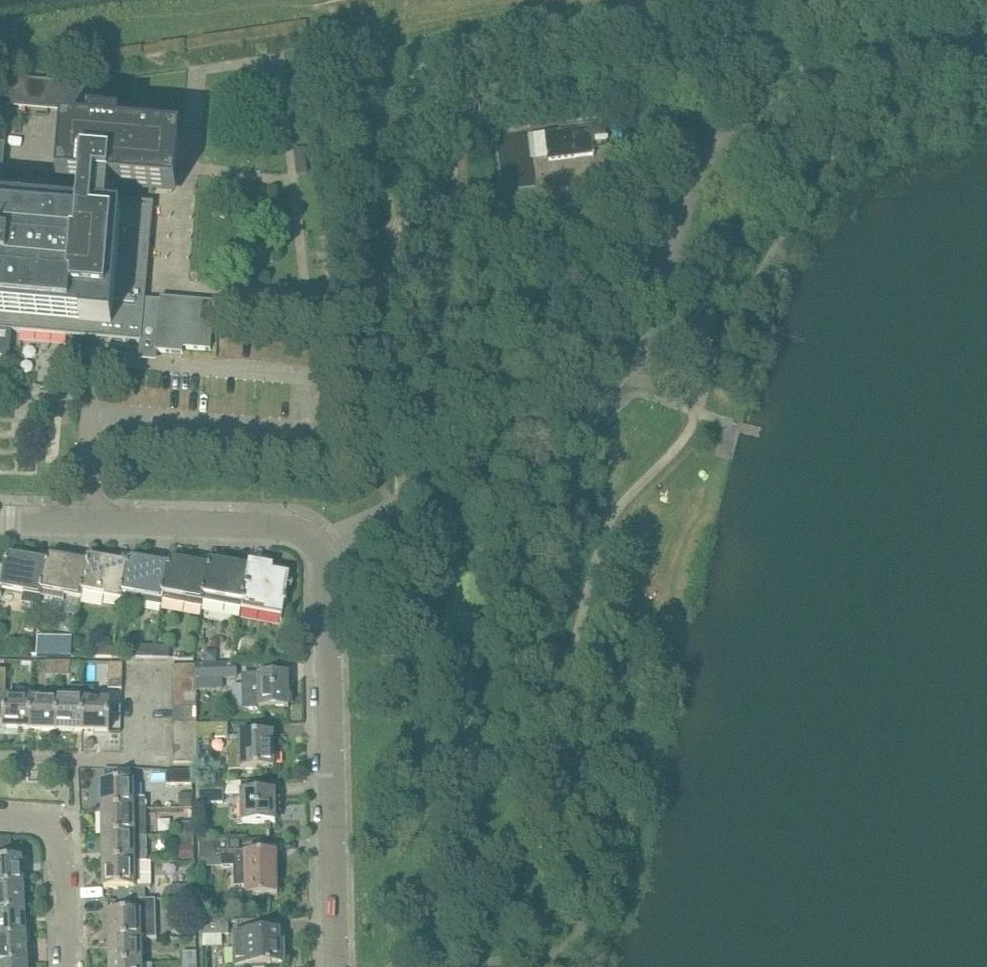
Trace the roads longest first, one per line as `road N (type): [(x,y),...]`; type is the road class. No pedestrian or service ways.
road 1 (residential): [(335,966),(327,567),(316,538),(282,524),(0,519)]
road 2 (residential): [(69,966),(63,845),(55,826),(0,819)]

